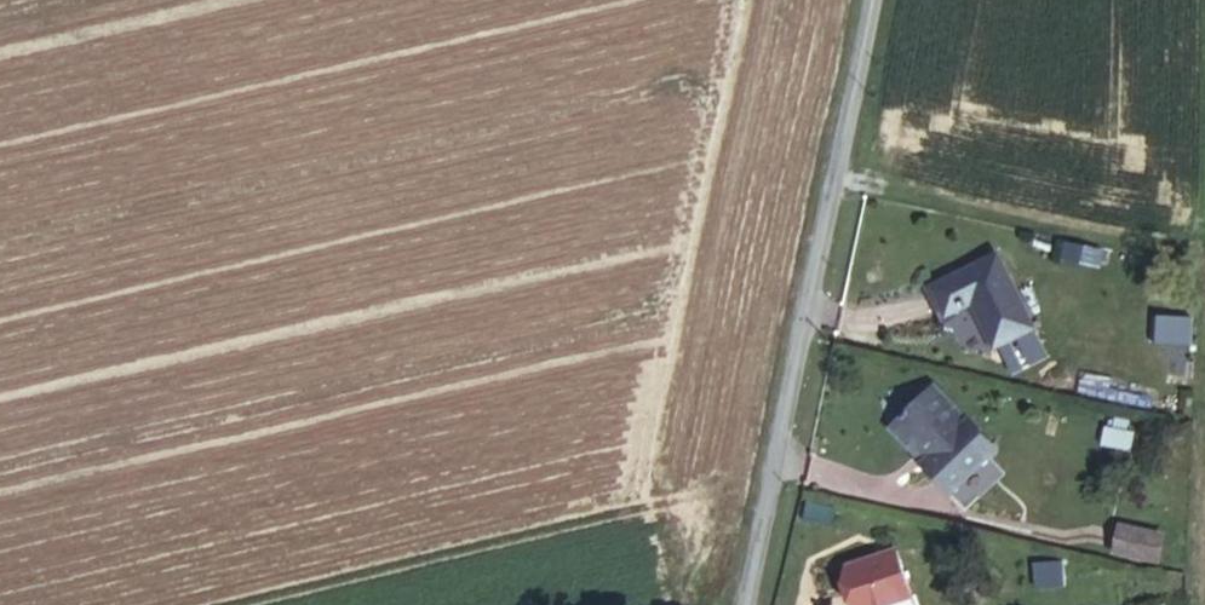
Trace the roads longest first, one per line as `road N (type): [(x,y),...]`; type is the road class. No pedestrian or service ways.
road 1 (unclassified): [(748,604),(804,372),(874,0)]

